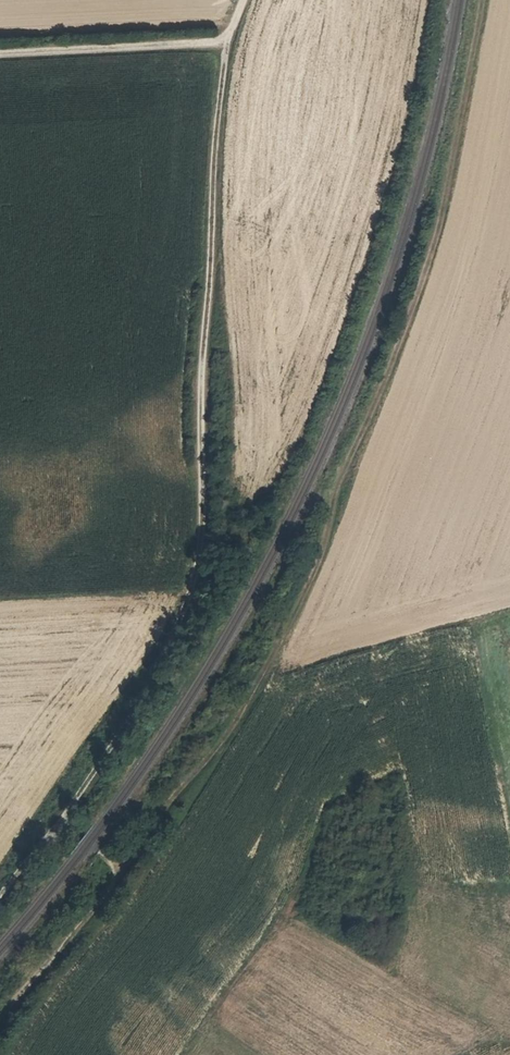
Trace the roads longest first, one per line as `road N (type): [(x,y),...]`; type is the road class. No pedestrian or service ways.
road 1 (track): [(253,0),(238,46),(212,350),(211,537),(150,694),(113,735),(58,838),(0,916)]
road 2 (track): [(488,0),(394,341),(260,665),(221,743),(121,883)]
road 3 (track): [(0,1036),(121,883),(100,853),(63,828)]
road 4 (track): [(0,59),(238,46)]

